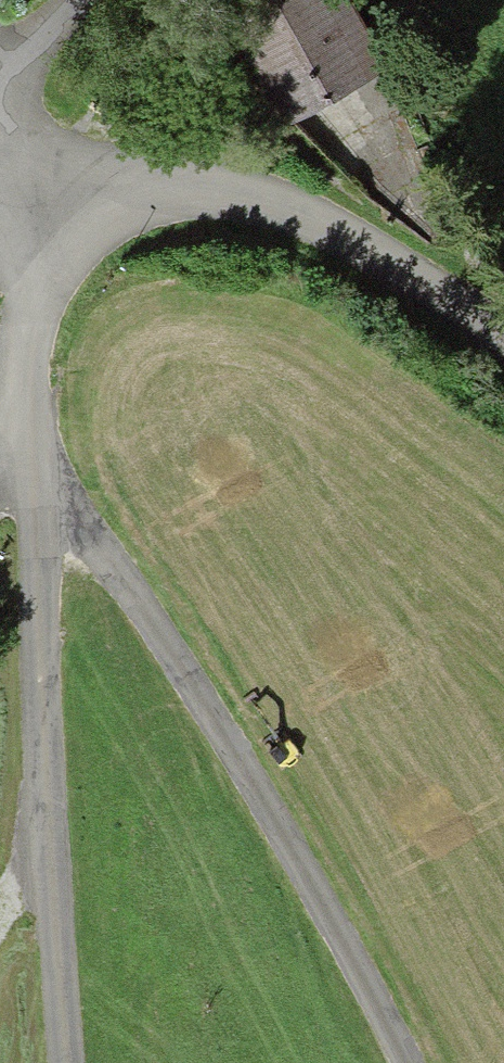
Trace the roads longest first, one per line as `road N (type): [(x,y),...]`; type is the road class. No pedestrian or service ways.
road 1 (residential): [(33,479),(90,541),(208,717),(331,927),(397,1062)]
road 2 (unclassified): [(33,479),(68,1062)]
road 3 (unclassified): [(503,345),(394,265),(242,197),(119,187),(59,212)]
road 4 (unclassified): [(59,212),(32,271),(33,479)]

